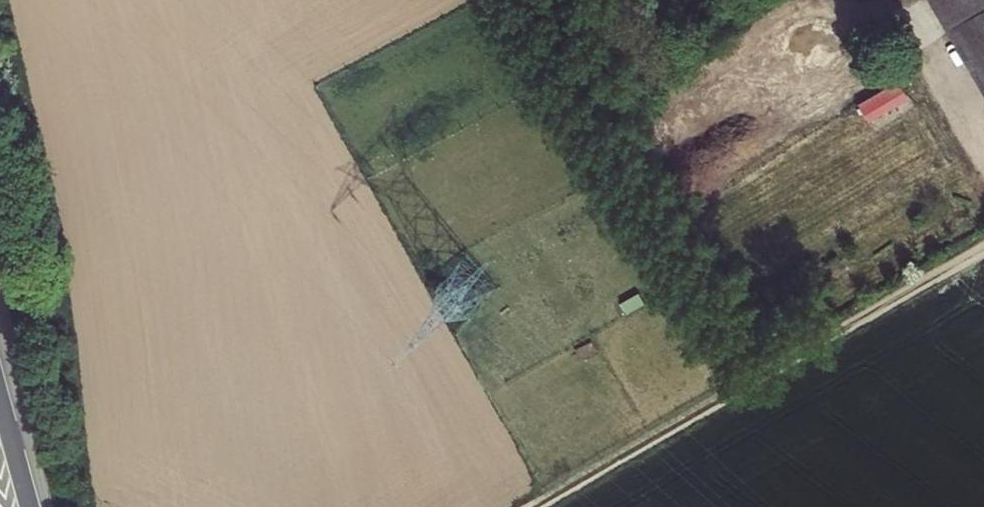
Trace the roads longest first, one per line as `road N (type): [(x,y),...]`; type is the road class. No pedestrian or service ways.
road 1 (track): [(983,250),(536,506)]
road 2 (motorway): [(30,506),(0,389)]

